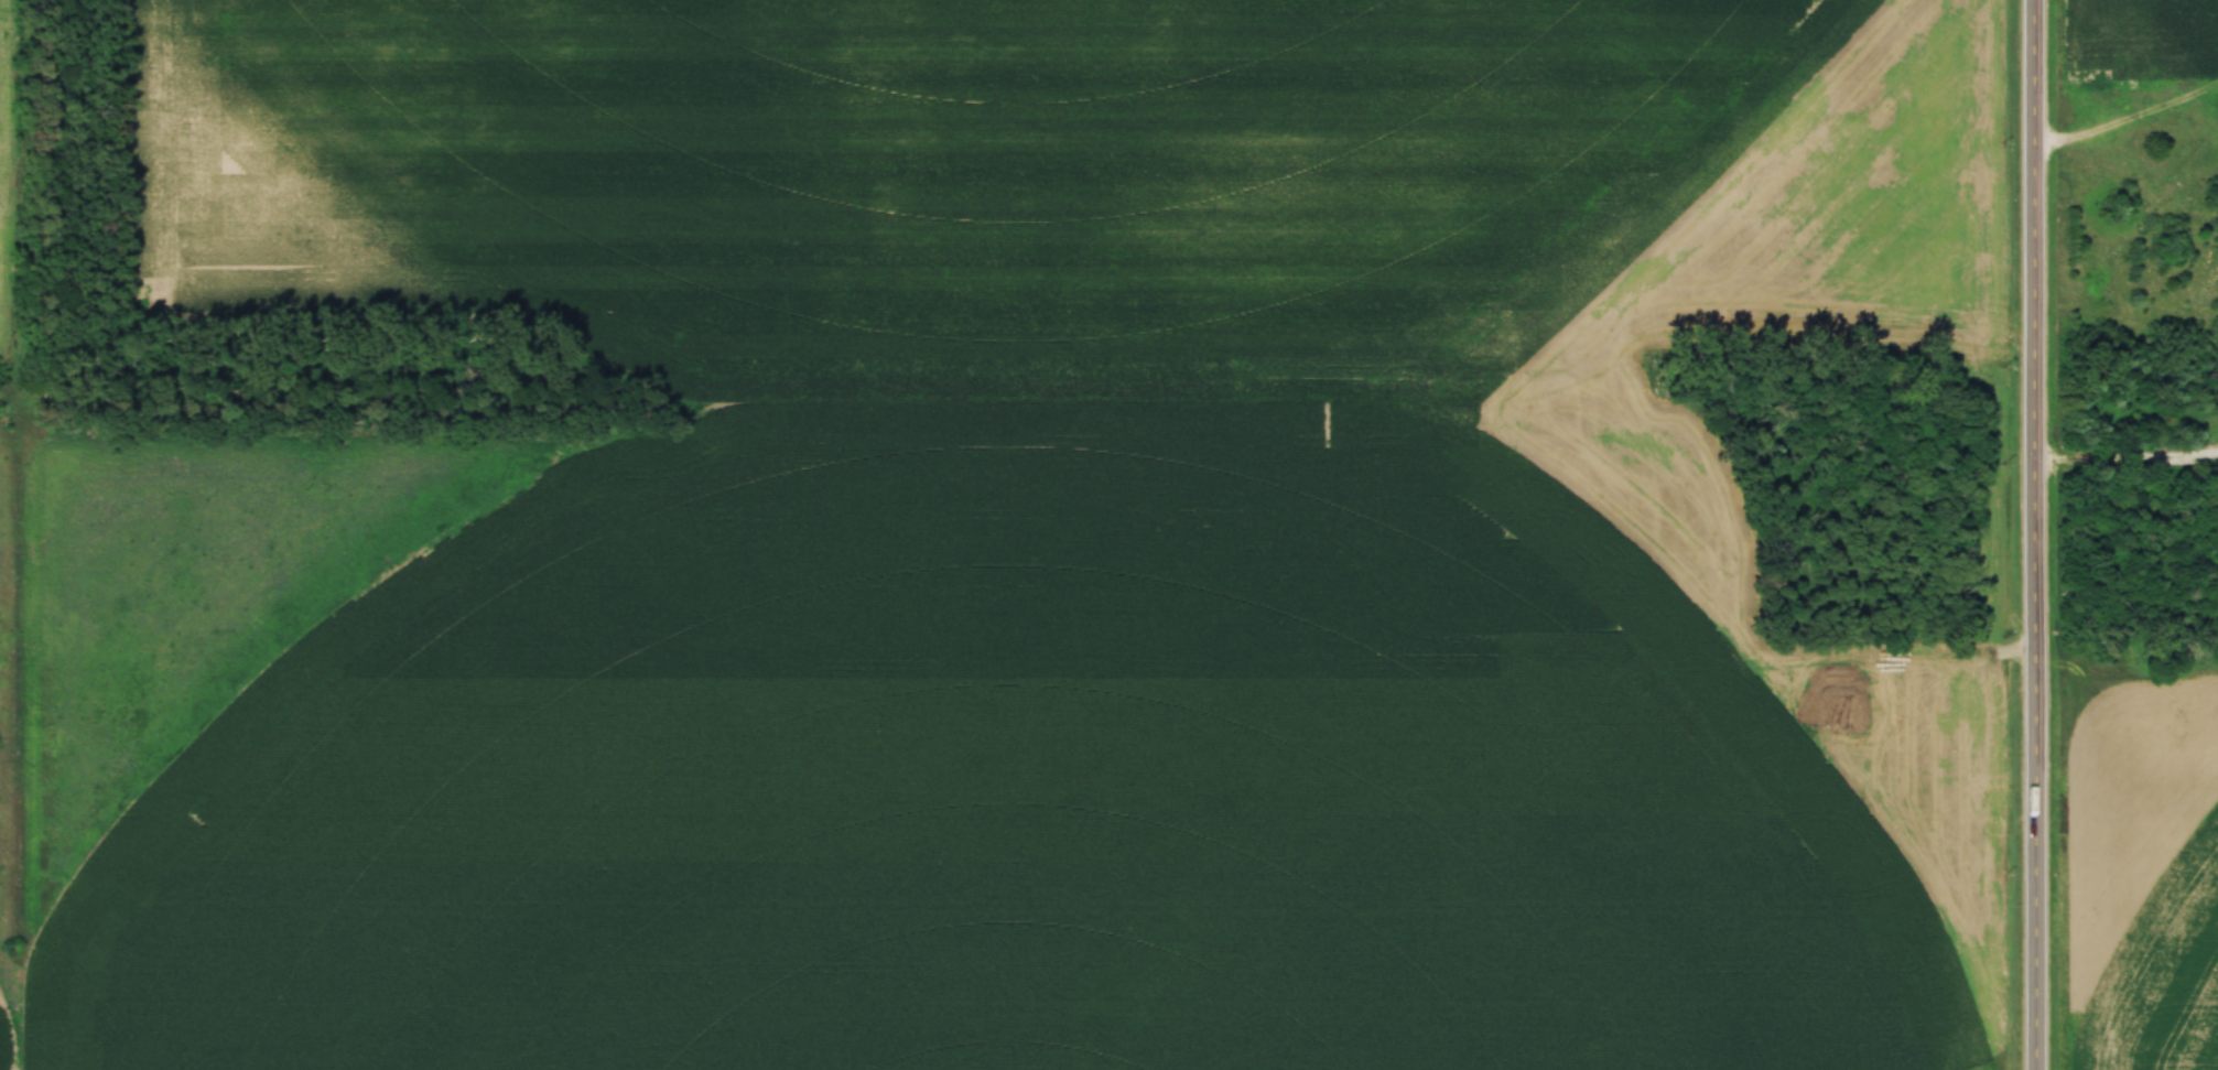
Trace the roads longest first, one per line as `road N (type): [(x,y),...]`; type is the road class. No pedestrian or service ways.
road 1 (secondary): [(2036,1069),(2036,0)]

